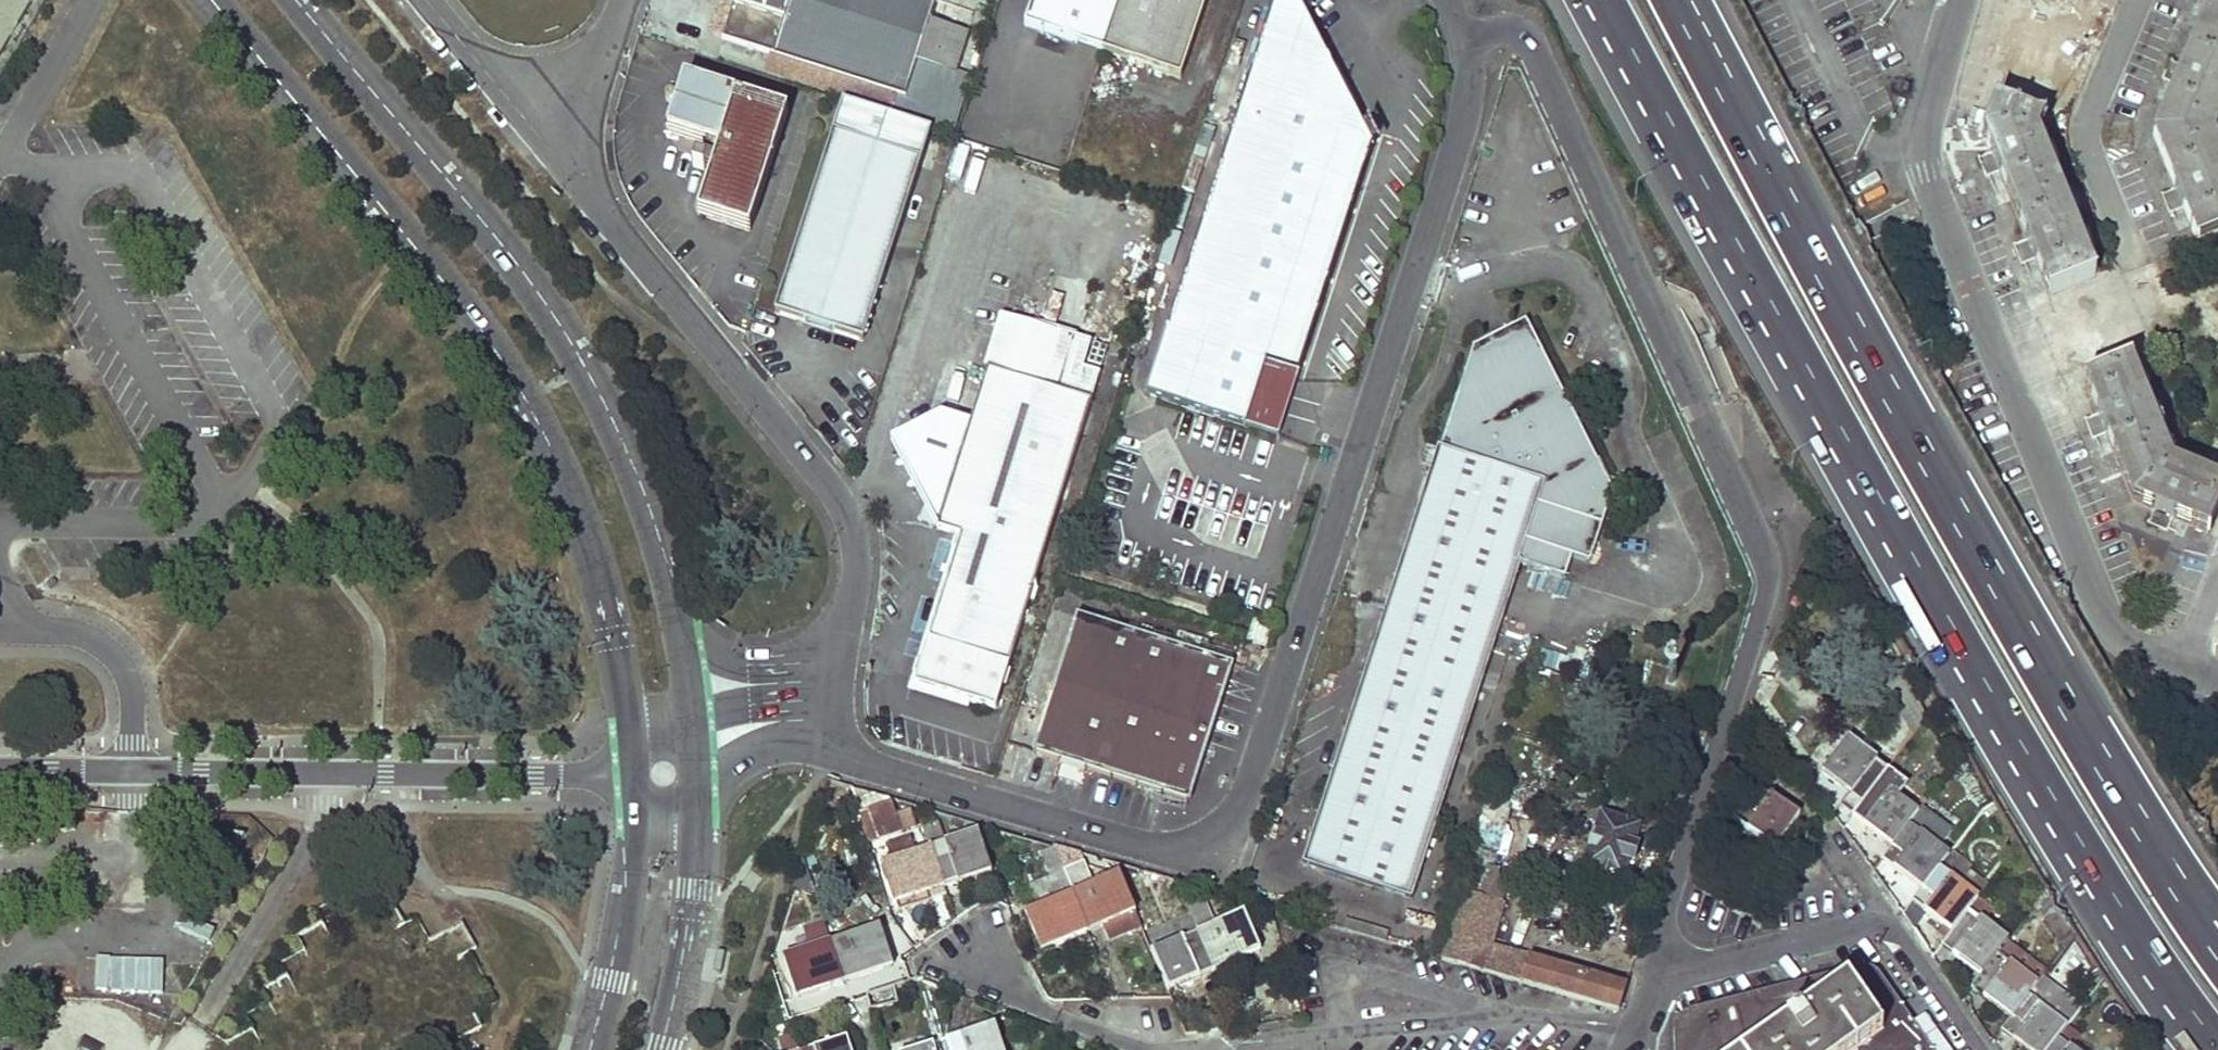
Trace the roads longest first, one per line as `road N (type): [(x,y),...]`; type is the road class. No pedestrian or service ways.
road 1 (unclassified): [(1466,37),(1468,107),(1244,799),(1228,826),(1205,844),(1142,846),(829,740)]
road 2 (motorway): [(1597,0),(2027,767),(2213,1049)]
road 3 (motorway): [(2217,939),(2100,762),(1808,244),(1684,0)]
road 4 (unclassified): [(1466,37),(1497,27),(1518,27),(1530,38),(1763,558),(1761,605),(1666,906),(1661,969)]
road 5 (tertiary): [(227,0),(445,259),(531,380),(586,505),(610,583),(630,772)]
road 6 (residential): [(1961,0),(1921,148),(1925,171),(2106,618),(2117,636),(2185,665)]
road 7 (tertiary): [(676,620),(626,468),(542,311),(291,0)]
road 8 (unclassified): [(842,652),(854,587),(842,505),(569,165)]
road 9 (residential): [(133,771),(630,772)]
road 10 (unclassified): [(1643,1027),(1533,1016),(1217,1049)]
road 11 (residential): [(2139,0),(2084,132),(2141,267)]
road 12 (tertiary): [(630,772),(629,879),(598,1049)]
road 13 (residential): [(0,575),(29,628),(86,636),(126,662),(133,771)]
road 14 (tertiary): [(658,1049),(693,889),(700,788)]
road 15 (residential): [(1661,969),(1877,924)]
road 16 (unclassified): [(569,165),(430,0)]
road 17 (residential): [(979,965),(1044,1011),(1148,1049)]
road 18 (residential): [(92,0),(0,159)]
road 19 (unclassified): [(842,652),(746,666),(712,653),(676,620)]
road 20 (unclassified): [(569,165),(621,0)]
road 21 (residential): [(1877,924),(1895,933),(1978,1049)]
road 22 (unclassified): [(700,788),(770,745),(829,740)]
road 23 (unclassified): [(835,697),(695,715)]
road 24 (residential): [(0,770),(133,771)]

